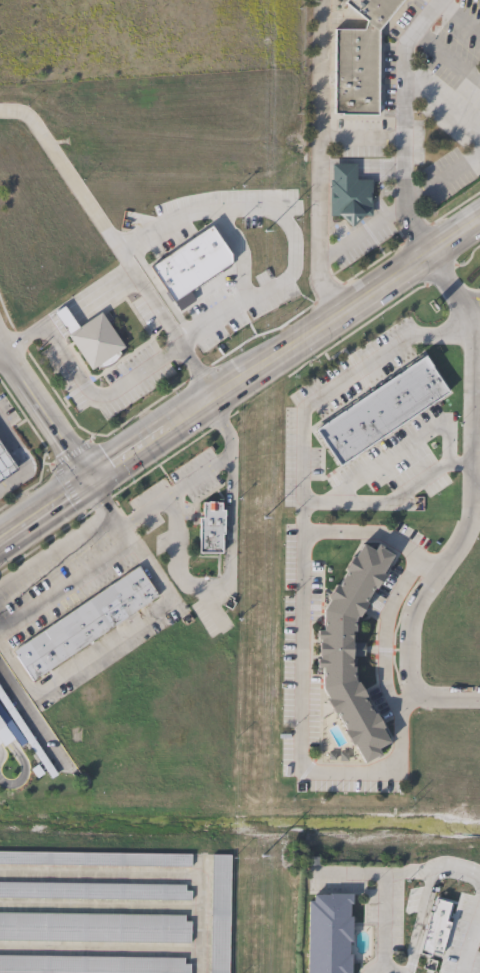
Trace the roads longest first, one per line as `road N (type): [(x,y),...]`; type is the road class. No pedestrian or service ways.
road 1 (secondary): [(6,540),(479,219)]
road 2 (residential): [(479,698),(424,698),(408,671),(410,610),(468,508),(469,491),(467,319),(423,255)]
road 3 (residential): [(91,480),(0,342)]

